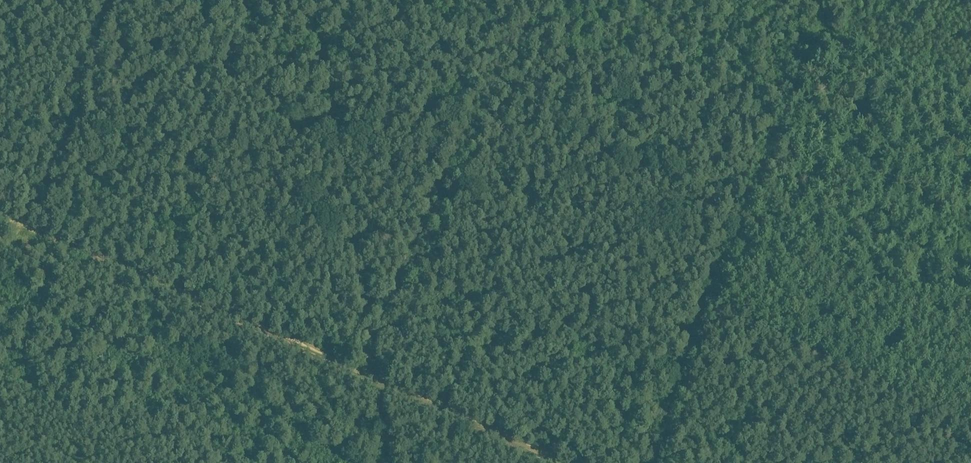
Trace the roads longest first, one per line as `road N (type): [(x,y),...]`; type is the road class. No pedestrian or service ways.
road 1 (track): [(557,462),(0,222)]
road 2 (track): [(832,0),(681,367),(652,462)]
road 3 (track): [(101,0),(52,135),(37,236)]
road 4 (track): [(822,28),(970,95)]

